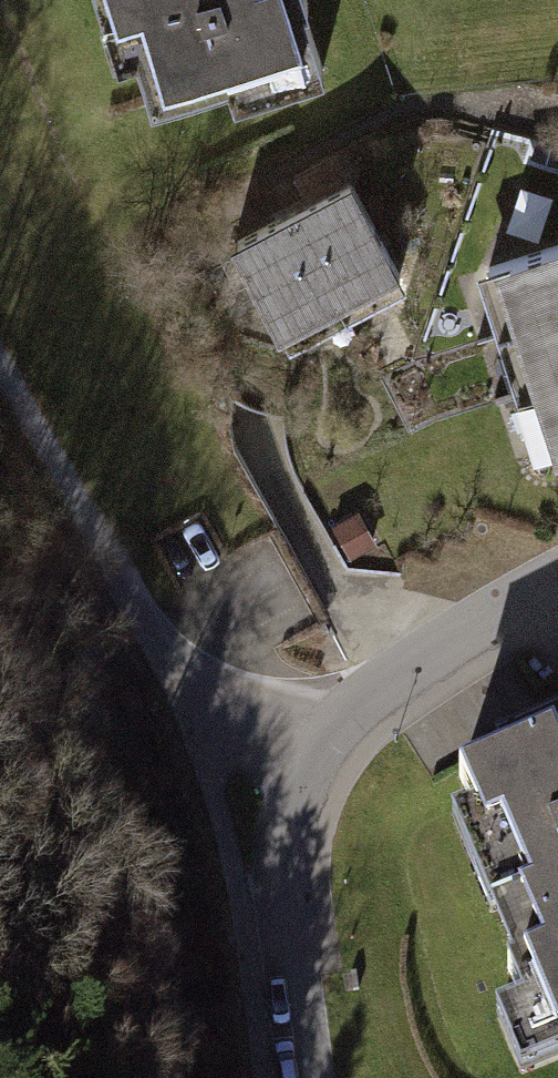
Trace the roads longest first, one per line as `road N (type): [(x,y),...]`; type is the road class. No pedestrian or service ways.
road 1 (residential): [(557,581),(423,657),(363,702),(297,784),(285,885),(311,1077)]
road 2 (track): [(0,420),(143,658),(297,784)]

